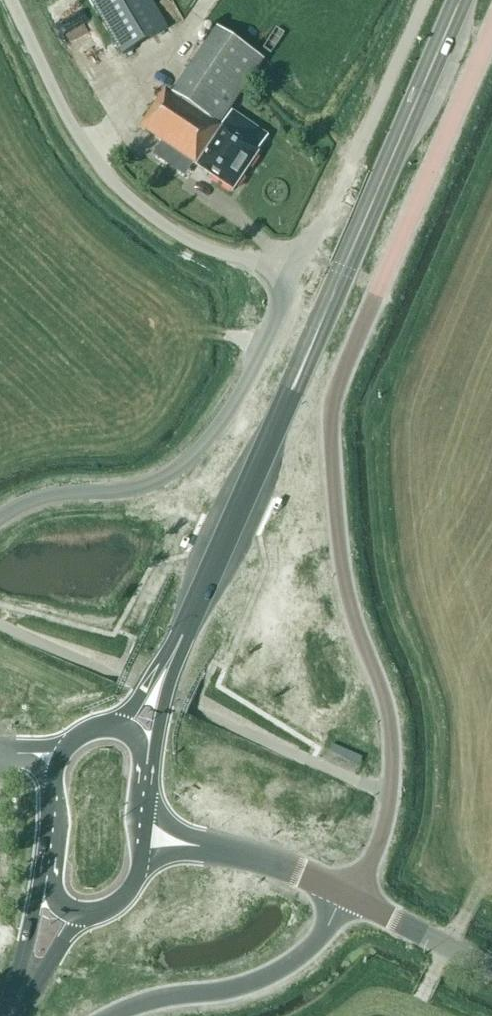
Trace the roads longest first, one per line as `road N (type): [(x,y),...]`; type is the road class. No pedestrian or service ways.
road 1 (unclassified): [(349,896),(379,840),(392,770),(379,688),(346,591),(330,430),(339,380),(491,38)]
road 2 (trunk): [(161,675),(463,0)]
road 3 (unclassified): [(296,275),(186,242),(104,183),(9,0)]
road 4 (unclassified): [(0,520),(40,499),(133,487),(199,449),(296,275)]
road 5 (unclassified): [(296,275),(421,0)]
road 6 (unclassified): [(109,1015),(158,991),(267,967),(349,896)]
road 7 (tertiary): [(349,896),(282,864),(145,836)]
road 8 (tertiary): [(491,967),(349,896)]
road 9 (trunk): [(43,868),(5,1015)]

